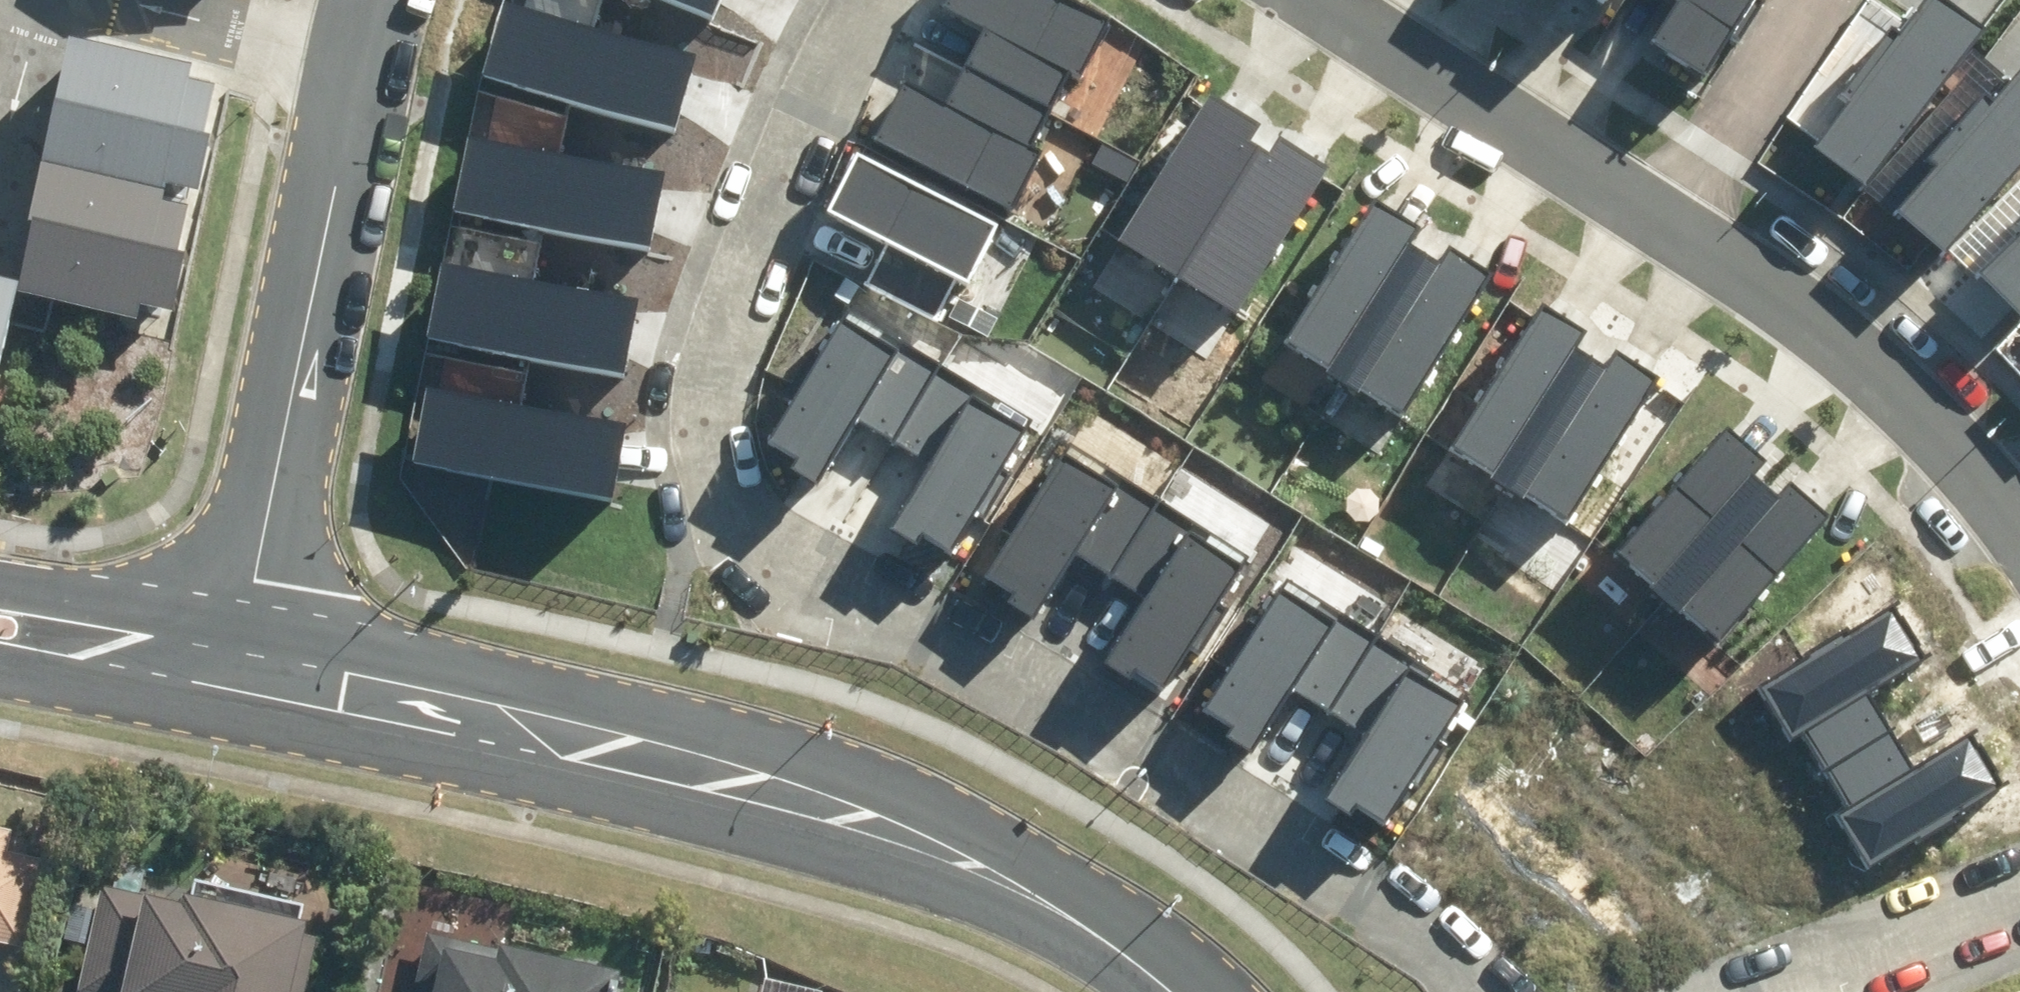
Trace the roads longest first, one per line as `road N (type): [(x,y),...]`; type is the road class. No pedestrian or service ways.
road 1 (residential): [(864,0),(798,120),(704,400),(716,464),(742,512),(1433,934),(1502,991)]
road 2 (tertiary): [(229,669),(695,771),(799,805),(999,875),(1125,955),(1166,991)]
road 3 (residential): [(347,77),(229,669)]
road 4 (residential): [(1660,224),(1790,310),(1954,469),(2019,559)]
road 5 (residential): [(1317,0),(1660,224)]
road 6 (residential): [(347,77),(84,0)]
road 7 (residential): [(1660,224),(1816,0)]
road 8 (tertiary): [(0,627),(229,669)]
road 9 (residential): [(1815,991),(2019,912)]

